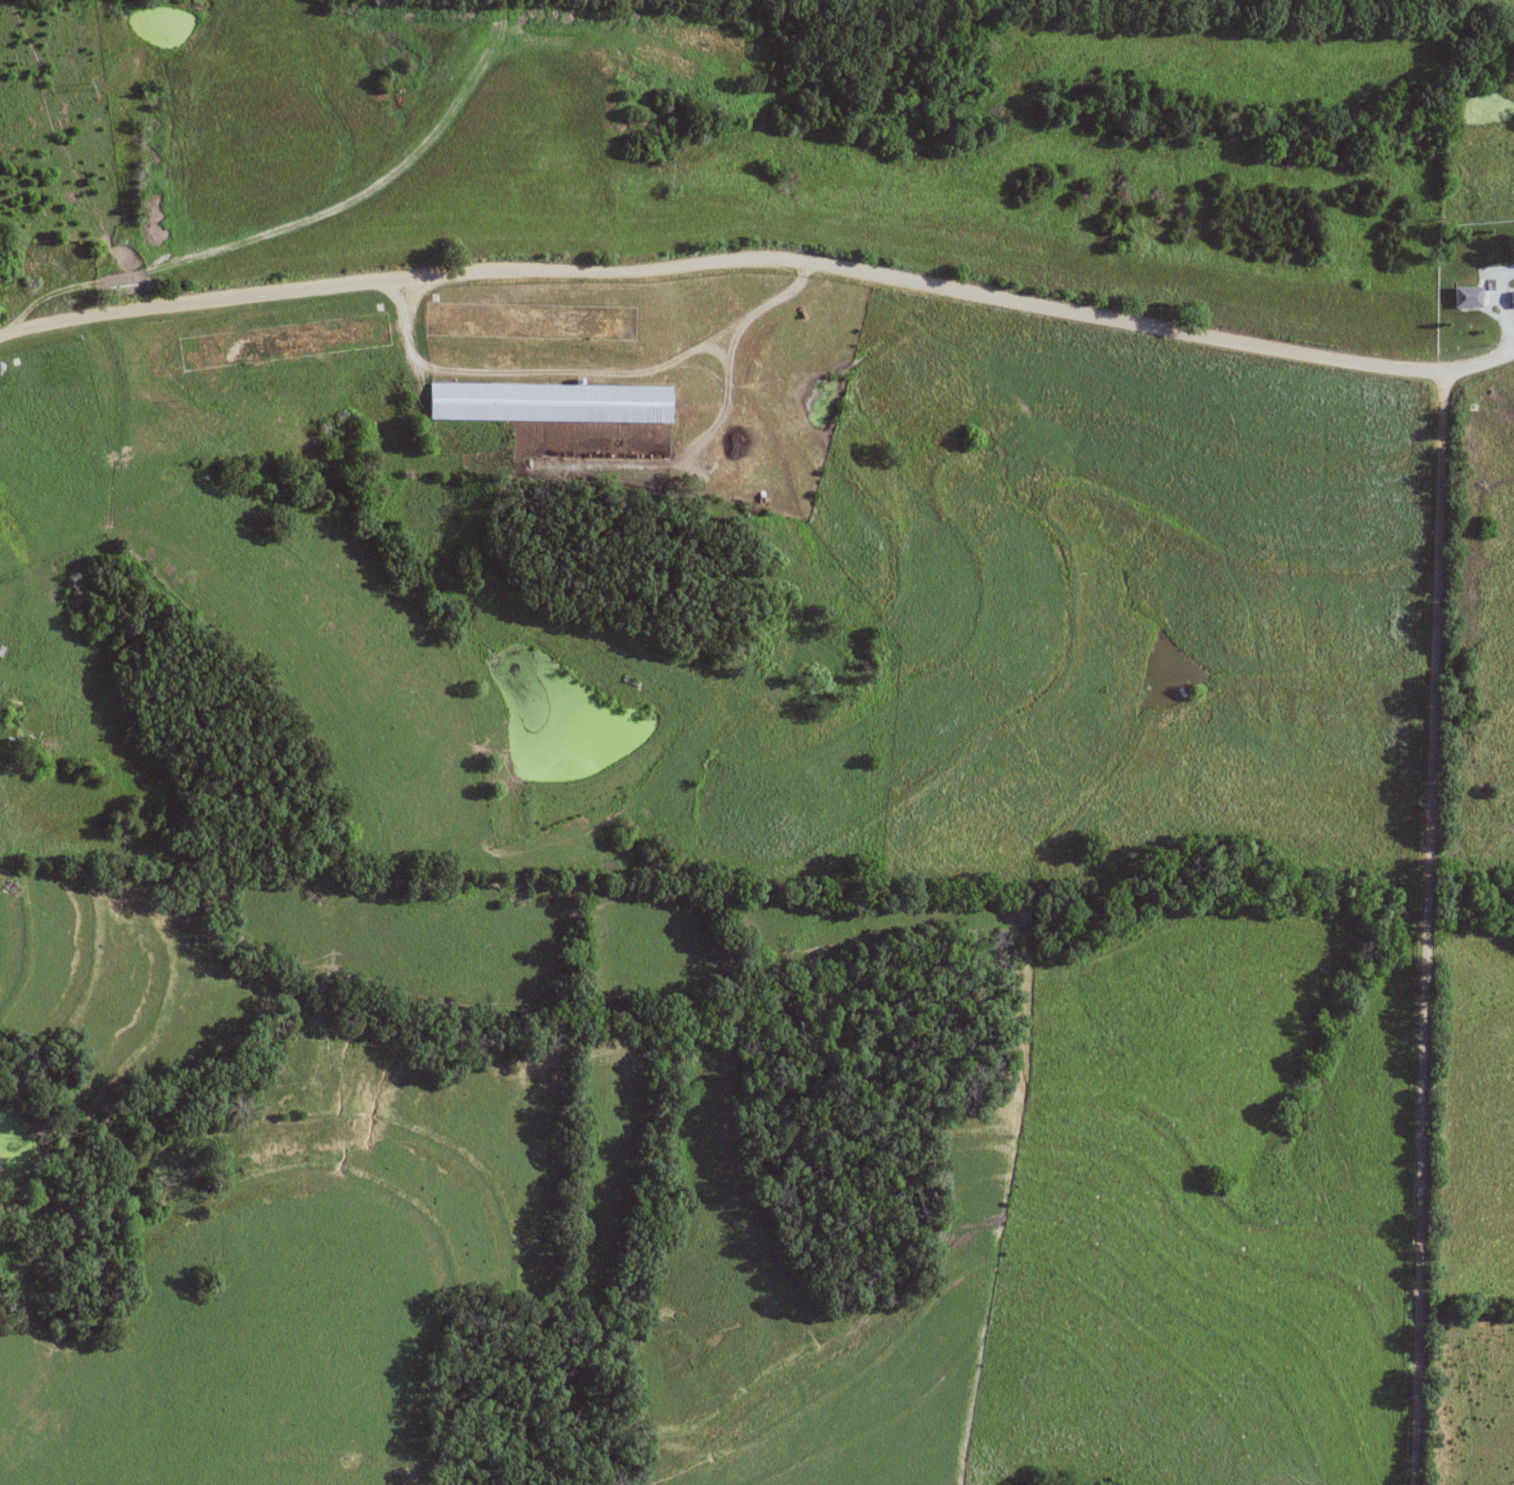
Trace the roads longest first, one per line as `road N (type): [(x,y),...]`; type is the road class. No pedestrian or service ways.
road 1 (residential): [(0,338),(109,313),(422,276),(792,261),(1357,366),(1430,373),(1513,353)]
road 2 (residential): [(1412,1484),(1439,453),(1442,390),(1452,370)]

